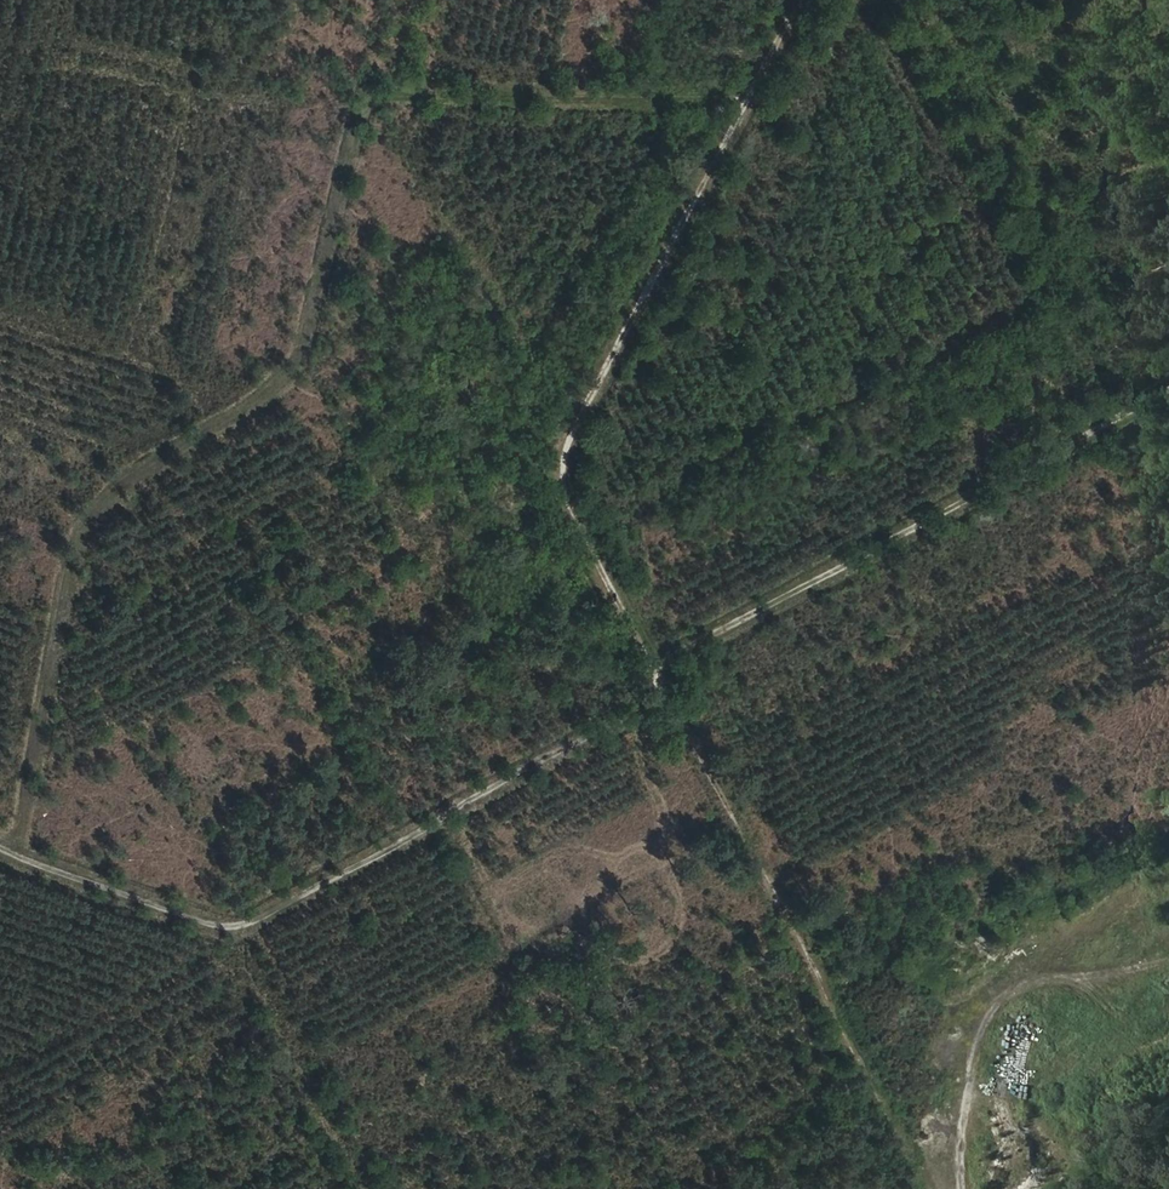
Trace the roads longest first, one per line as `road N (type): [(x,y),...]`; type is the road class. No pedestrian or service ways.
road 1 (track): [(11,854),(70,573),(97,503),(291,372),(331,249),(361,104),(547,95),(746,104)]
road 2 (track): [(0,850),(180,914),(245,925),(622,724),(658,699),(657,673)]
road 3 (track): [(657,673),(577,525),(566,492),(571,441),(800,0)]
road 4 (track): [(939,1188),(657,673)]
road 5 (track): [(657,673),(1168,385)]

